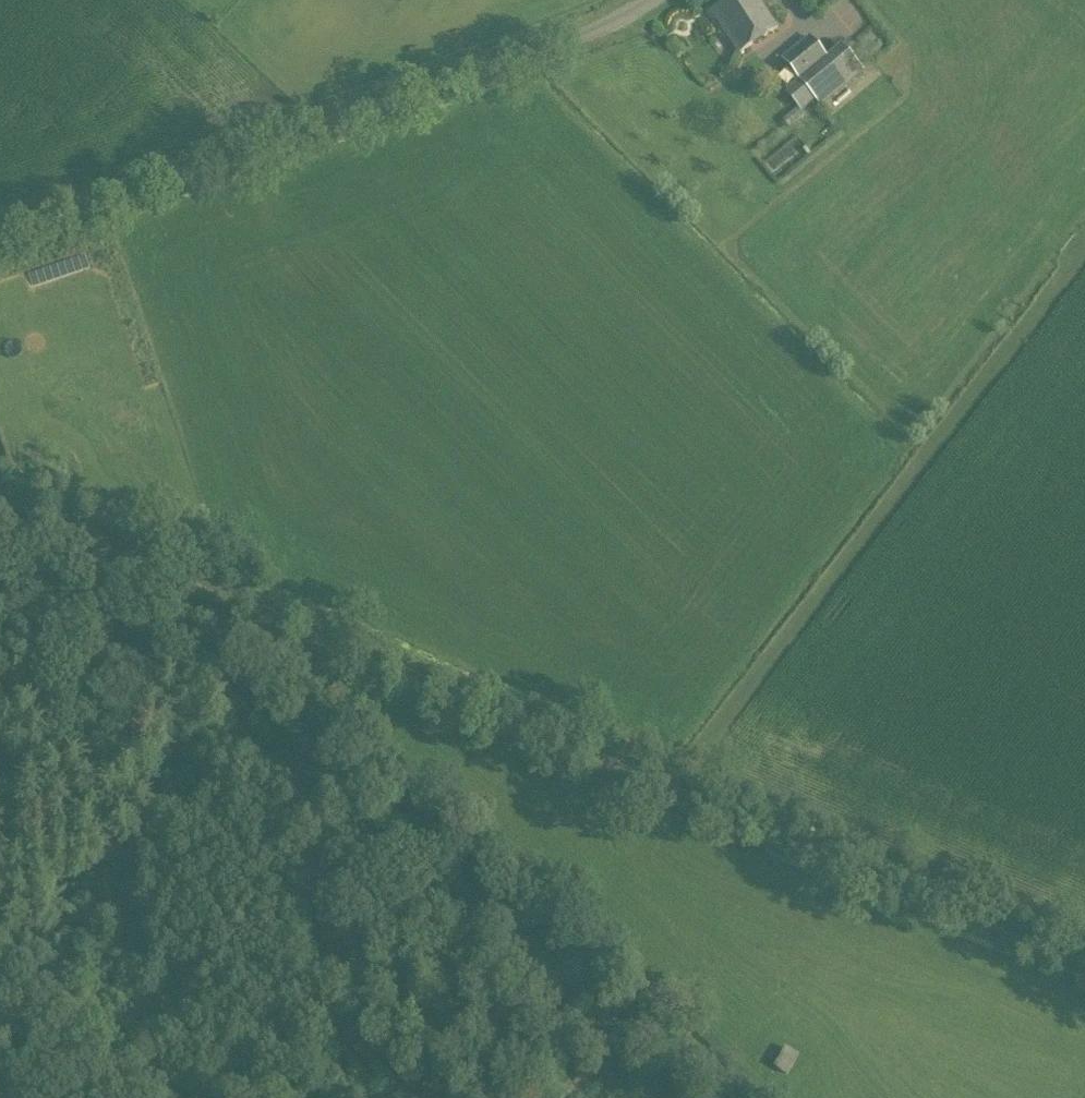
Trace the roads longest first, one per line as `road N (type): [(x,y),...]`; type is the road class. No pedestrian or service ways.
road 1 (track): [(0,490),(783,838),(1084,963)]
road 2 (unclassified): [(0,232),(573,37),(647,0)]
road 3 (track): [(1084,247),(674,790)]

